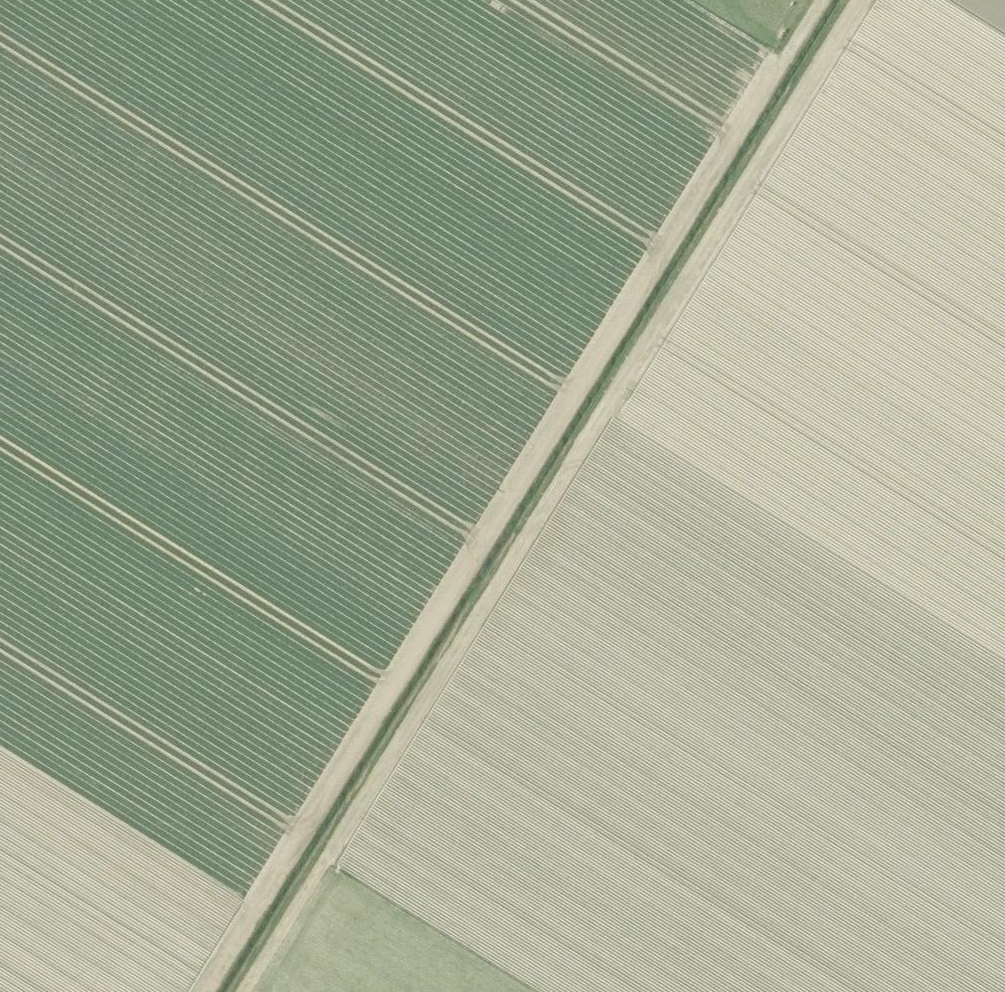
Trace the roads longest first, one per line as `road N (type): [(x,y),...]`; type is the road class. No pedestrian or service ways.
road 1 (track): [(819,0),(212,991)]

